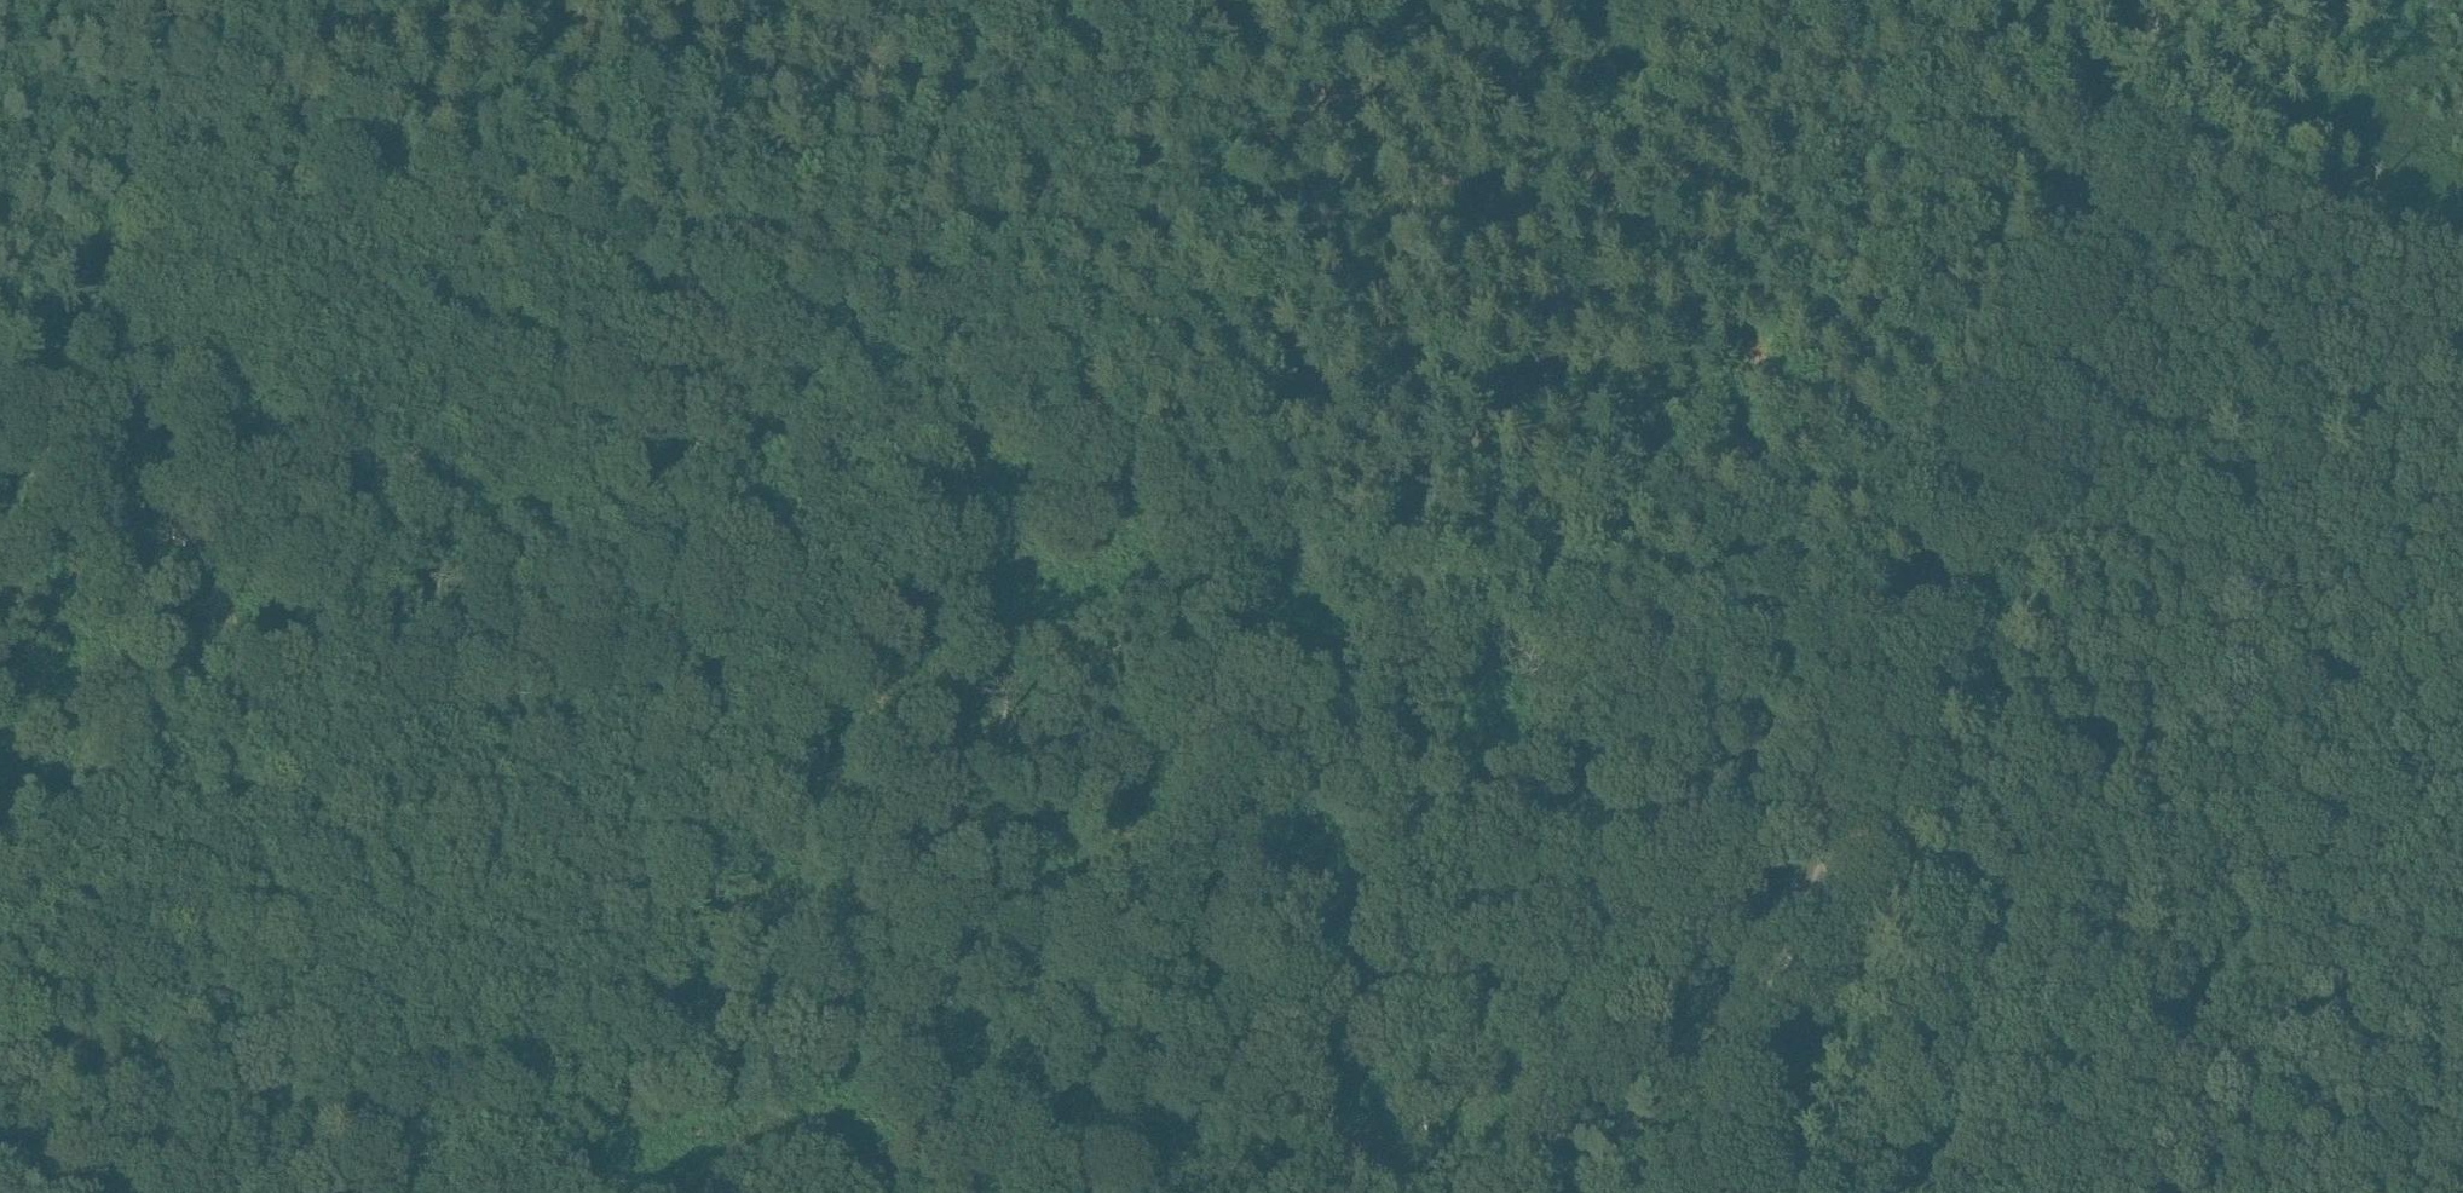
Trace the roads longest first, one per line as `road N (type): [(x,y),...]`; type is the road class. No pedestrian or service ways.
road 1 (track): [(2170,0),(1706,1192)]
road 2 (track): [(158,0),(0,412)]
road 3 (track): [(6,0),(358,134)]

